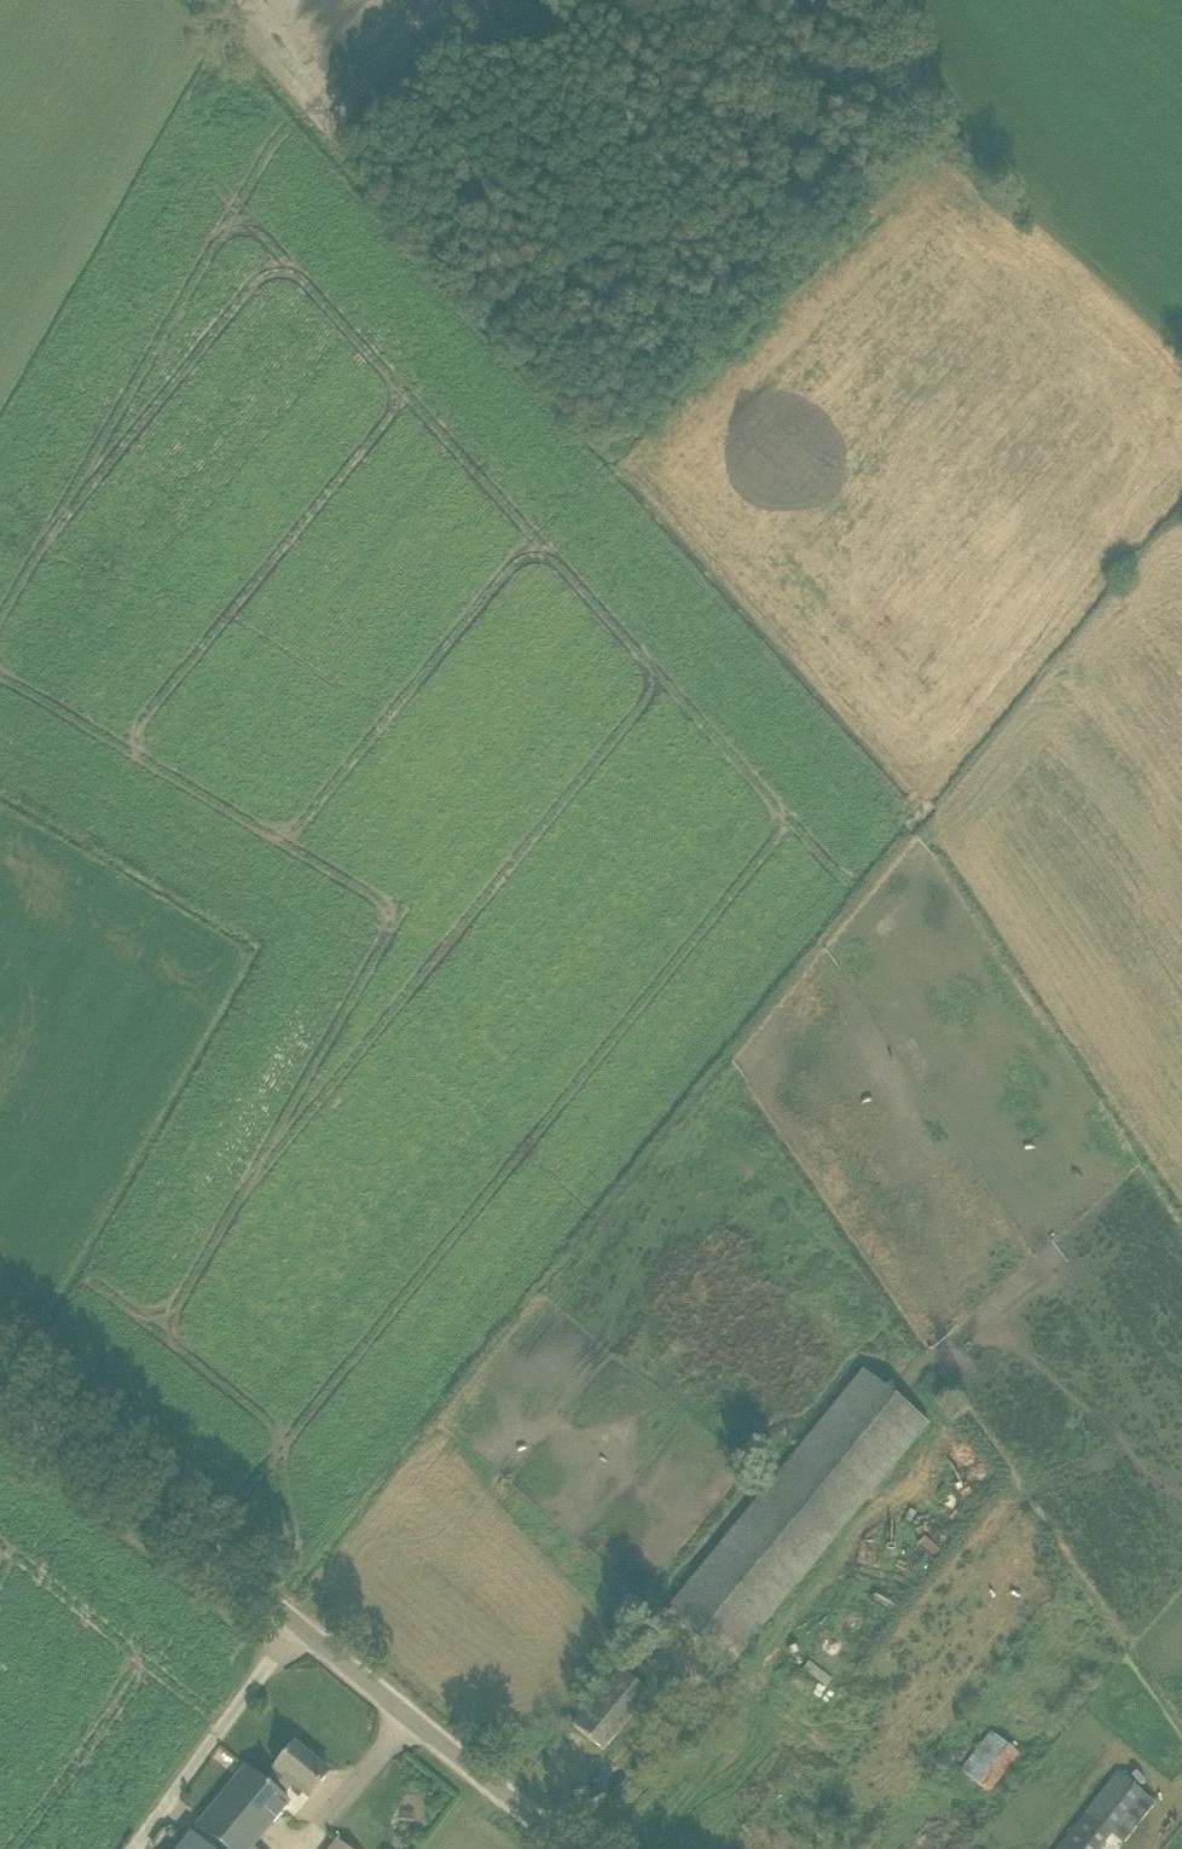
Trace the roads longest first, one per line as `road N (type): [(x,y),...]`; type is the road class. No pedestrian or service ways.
road 1 (unclassified): [(592,1848),(0,1366)]

